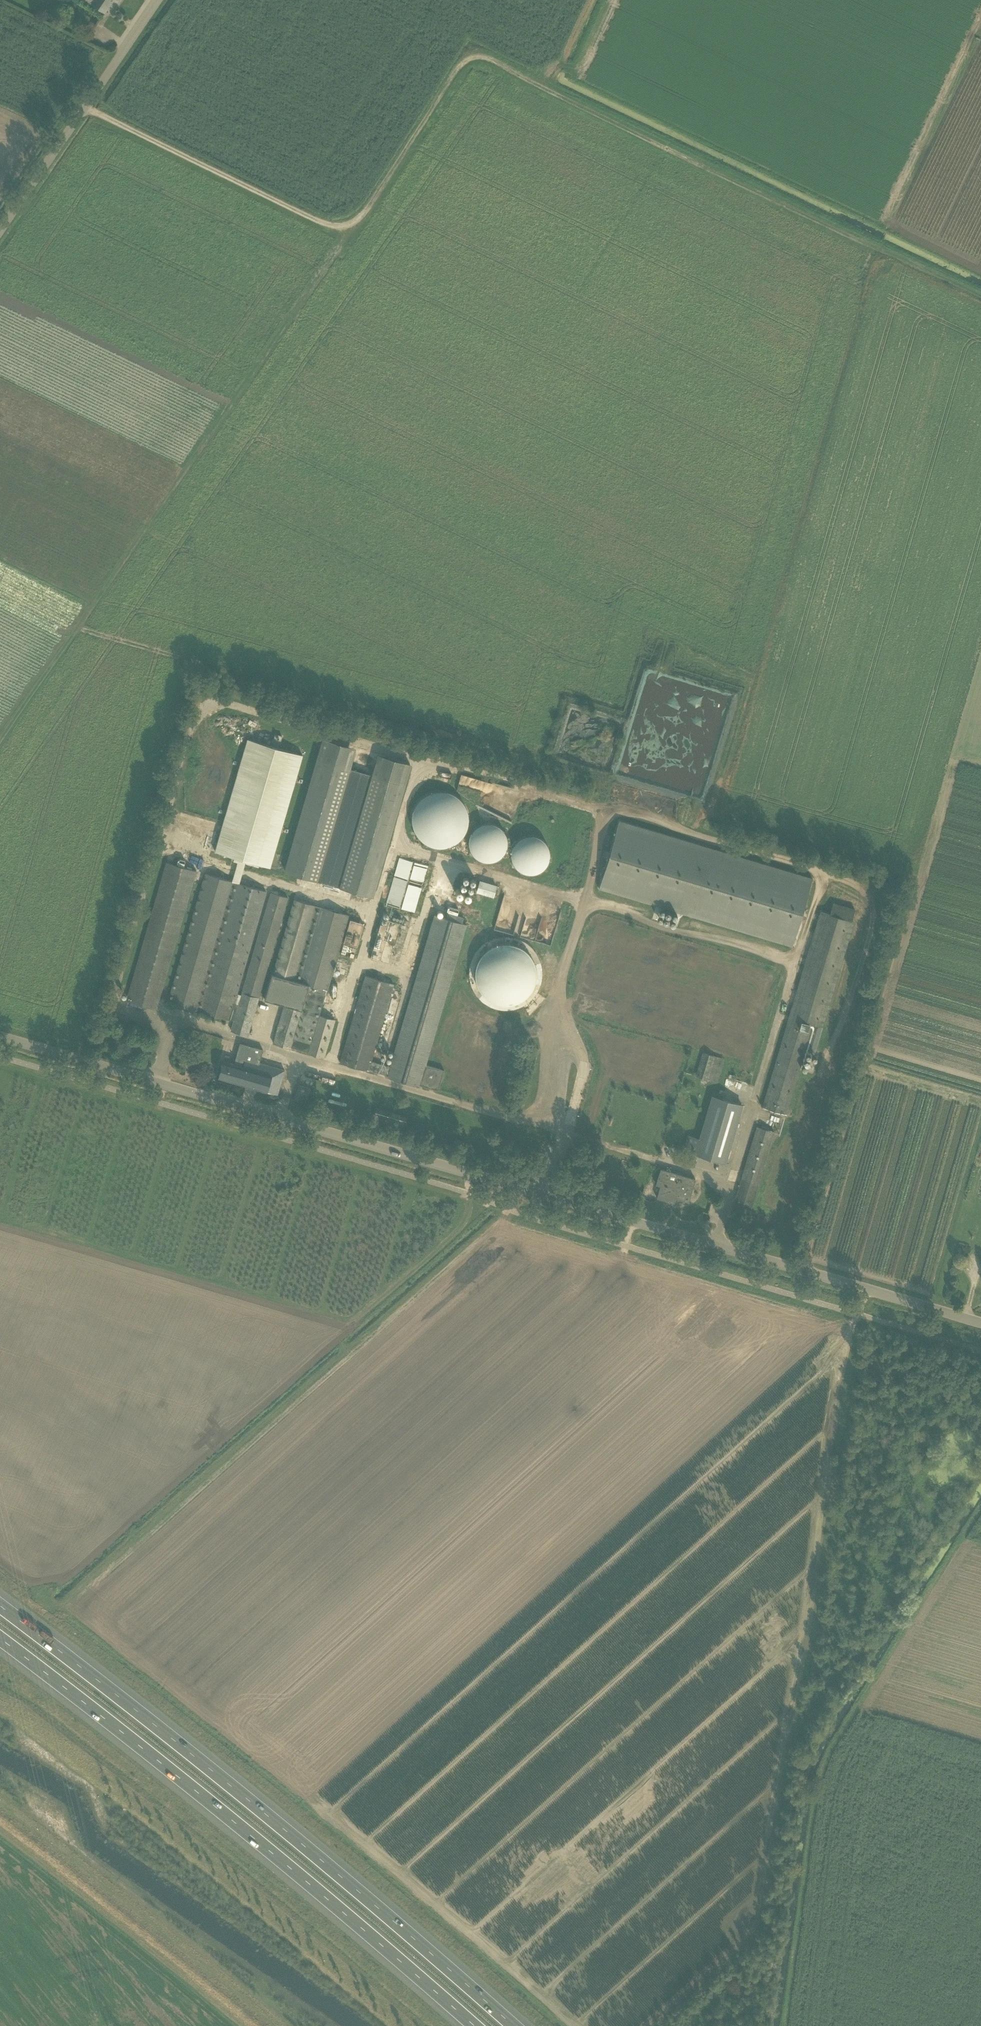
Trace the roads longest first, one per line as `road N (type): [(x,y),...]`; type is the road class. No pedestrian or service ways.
road 1 (unclassified): [(980,1323),(0,1037)]
road 2 (motorway): [(512,2025),(258,1810),(0,1606)]
road 3 (track): [(350,235),(0,747)]
road 4 (motorway): [(0,1639),(239,1826),(471,2025)]
road 5 (track): [(980,297),(547,90)]
road 6 (track): [(547,90),(487,60),(467,62),(350,235)]
road 7 (track): [(350,235),(84,108)]
road 8 (unclassified): [(0,231),(159,0)]

